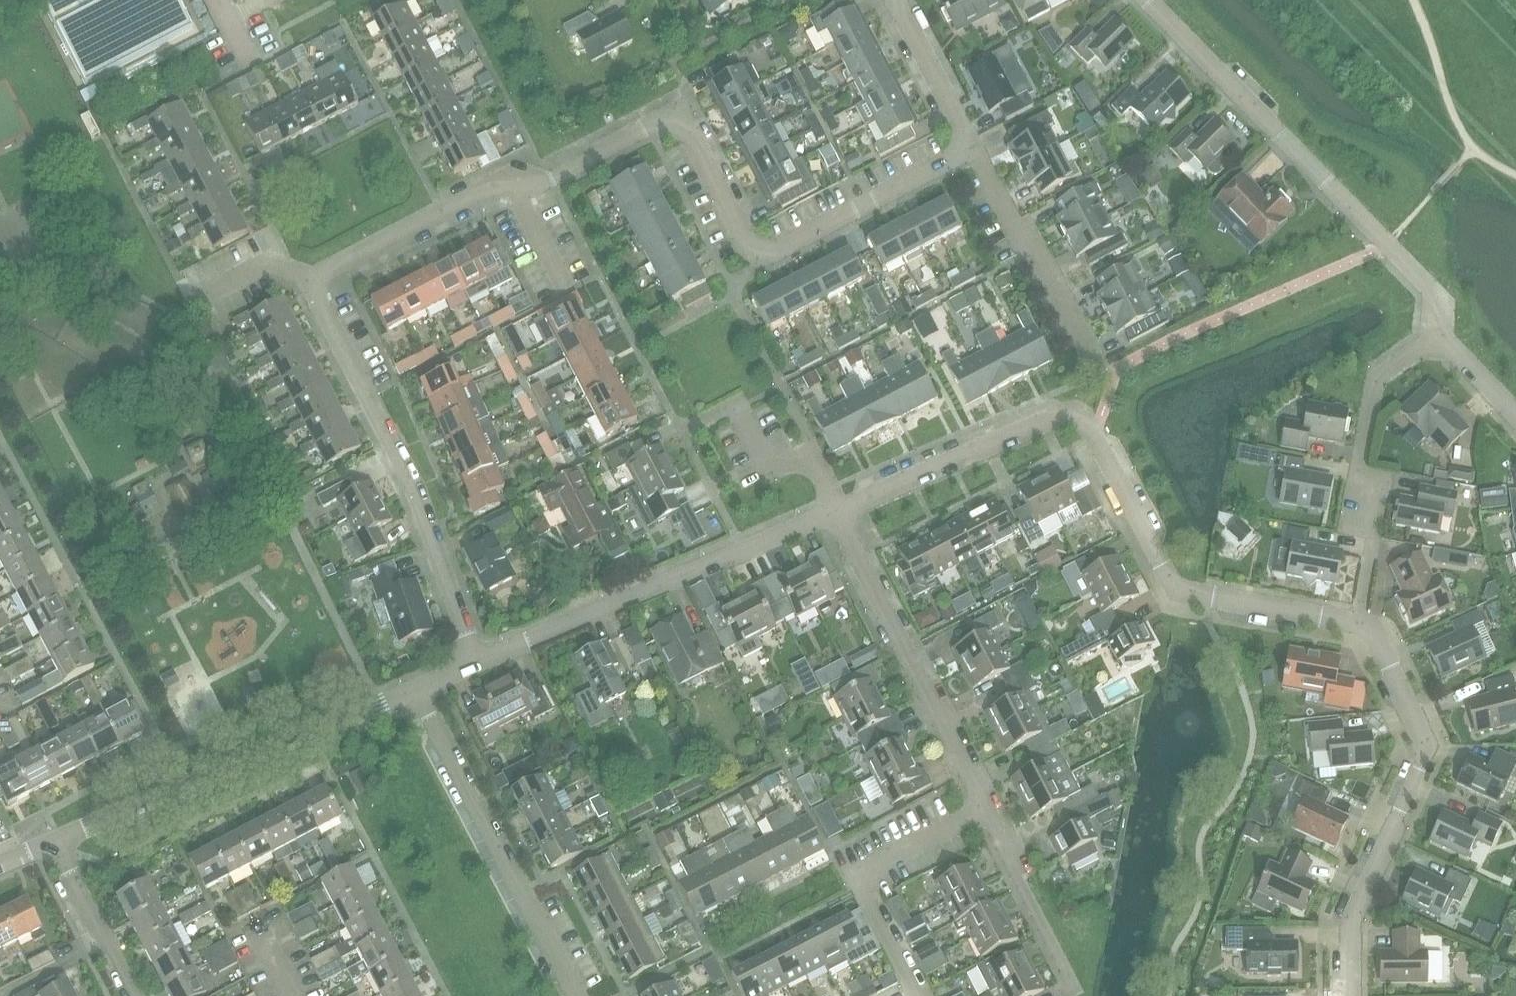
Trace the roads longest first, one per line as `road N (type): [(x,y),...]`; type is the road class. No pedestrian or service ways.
road 1 (unclassified): [(311,279),(489,189),(515,190),(677,112),(756,258),(972,148)]
road 2 (residential): [(1353,995),(1353,923),(1431,744),(1364,621),(1183,590),(1094,433)]
road 3 (unclassified): [(1439,330),(1439,299),(1148,0)]
road 4 (unclassified): [(311,279),(412,486),(475,663)]
road 5 (residential): [(52,841),(418,691)]
road 6 (residential): [(475,663),(833,511)]
road 7 (residential): [(577,995),(418,691)]
road 8 (unclassified): [(988,815),(833,511)]
road 9 (residential): [(833,511),(1078,410),(1094,433)]
road 10 (unclassified): [(924,995),(861,878),(988,815)]
road 11 (residential): [(1371,552),(1376,522),(1357,476),(1375,377),(1439,330)]
road 12 (unclassified): [(1092,359),(1038,252),(972,148)]
road 13 (unclassified): [(1076,986),(988,815)]
road 14 (residential): [(136,995),(52,841)]
road 15 (unclassified): [(972,148),(897,0)]

